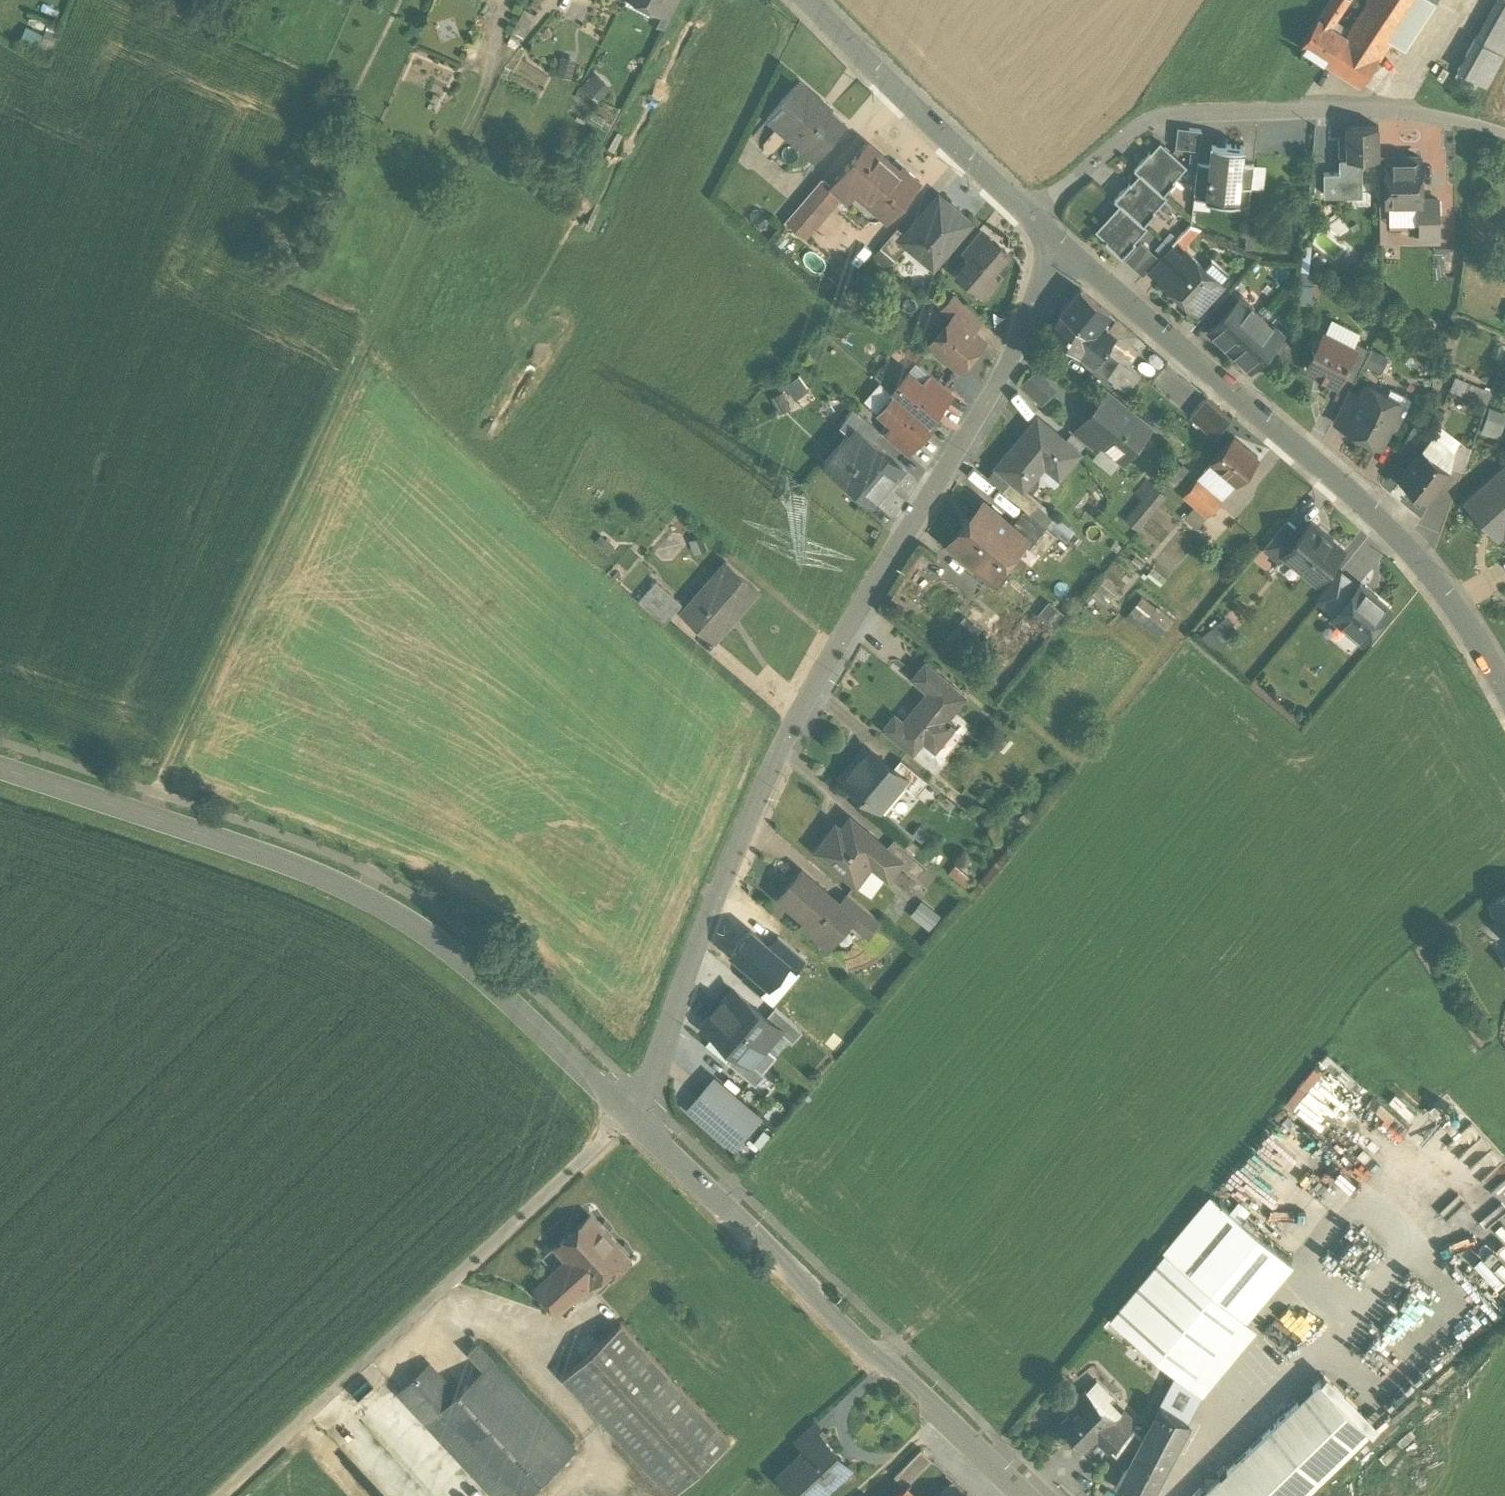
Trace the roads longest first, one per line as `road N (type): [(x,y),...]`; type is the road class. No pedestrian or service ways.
road 1 (residential): [(639,1128),(671,1088),(704,973),(820,684),(987,402),(1063,252)]
road 2 (track): [(147,816),(504,54)]
road 3 (tertiary): [(639,1128),(471,973),(383,915),(234,845),(0,768)]
road 4 (residential): [(1504,684),(1450,598),(1377,520),(1063,252)]
road 5 (tertiary): [(1022,1495),(639,1128)]
road 6 (track): [(639,1128),(320,1428)]
road 7 (residential): [(1063,252),(805,0)]
road 8 (track): [(892,1339),(727,1495)]

